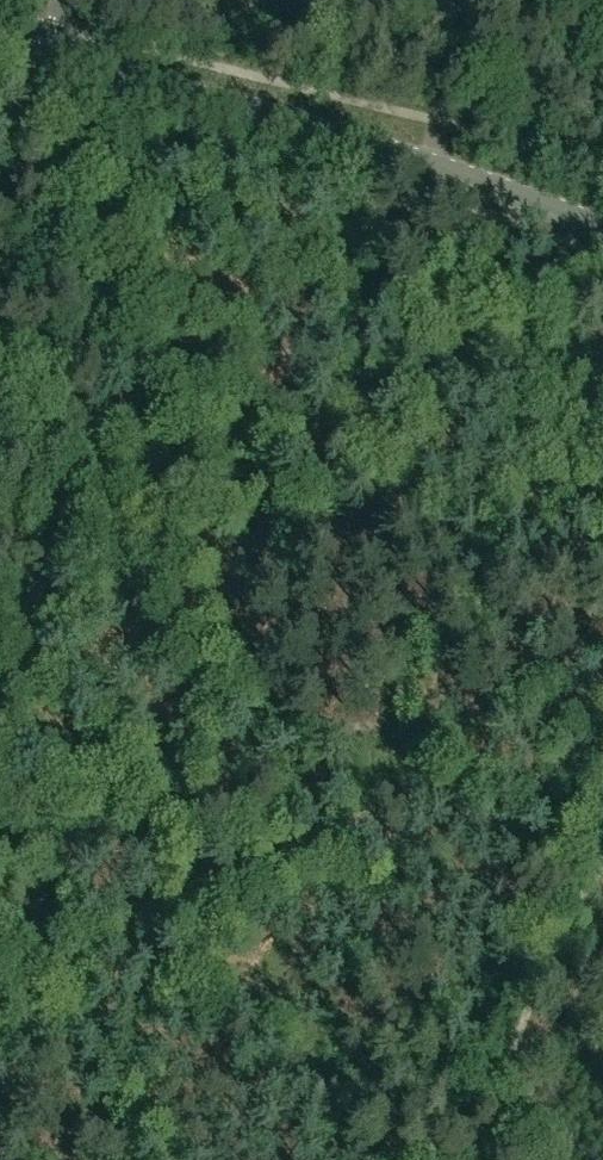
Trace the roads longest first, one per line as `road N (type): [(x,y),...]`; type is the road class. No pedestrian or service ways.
road 1 (tertiary): [(602,233),(375,148),(42,62)]

